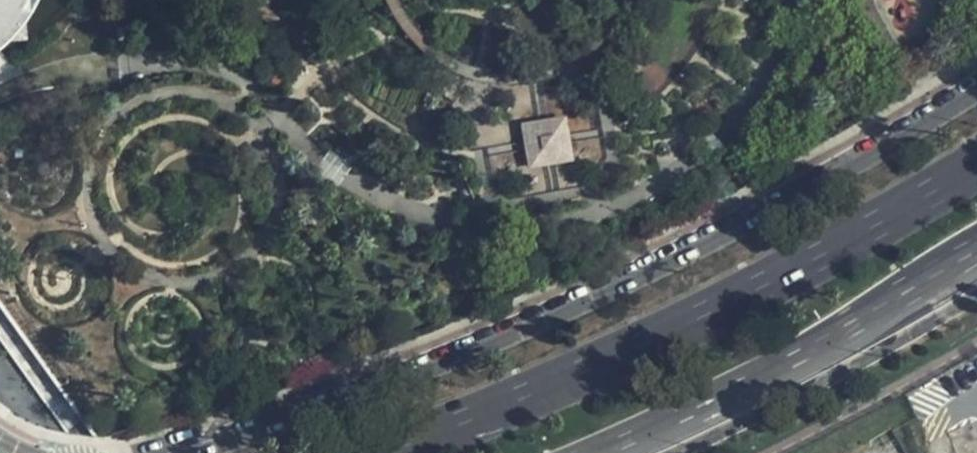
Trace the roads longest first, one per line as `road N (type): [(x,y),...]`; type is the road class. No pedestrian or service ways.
road 1 (unclassified): [(976,94),(789,203),(510,338),(337,408),(191,452)]
road 2 (primary): [(976,168),(729,303),(376,452)]
road 3 (primary): [(593,452),(823,343),(976,250)]

